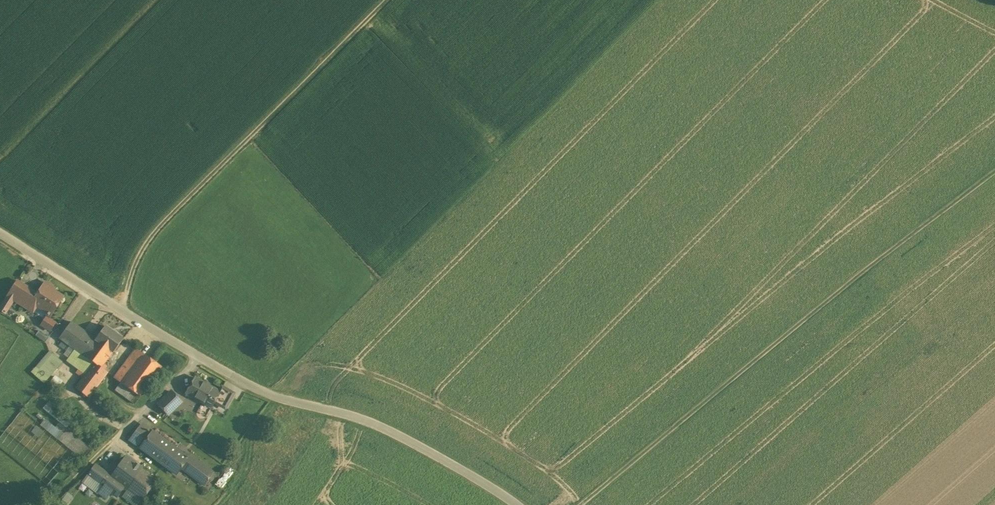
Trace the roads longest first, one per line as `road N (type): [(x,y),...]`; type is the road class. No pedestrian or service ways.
road 1 (unclassified): [(0,236),(233,377),(369,422),(516,504)]
road 2 (track): [(582,504),(994,175)]
road 3 (track): [(385,0),(165,223),(139,256),(120,308)]

